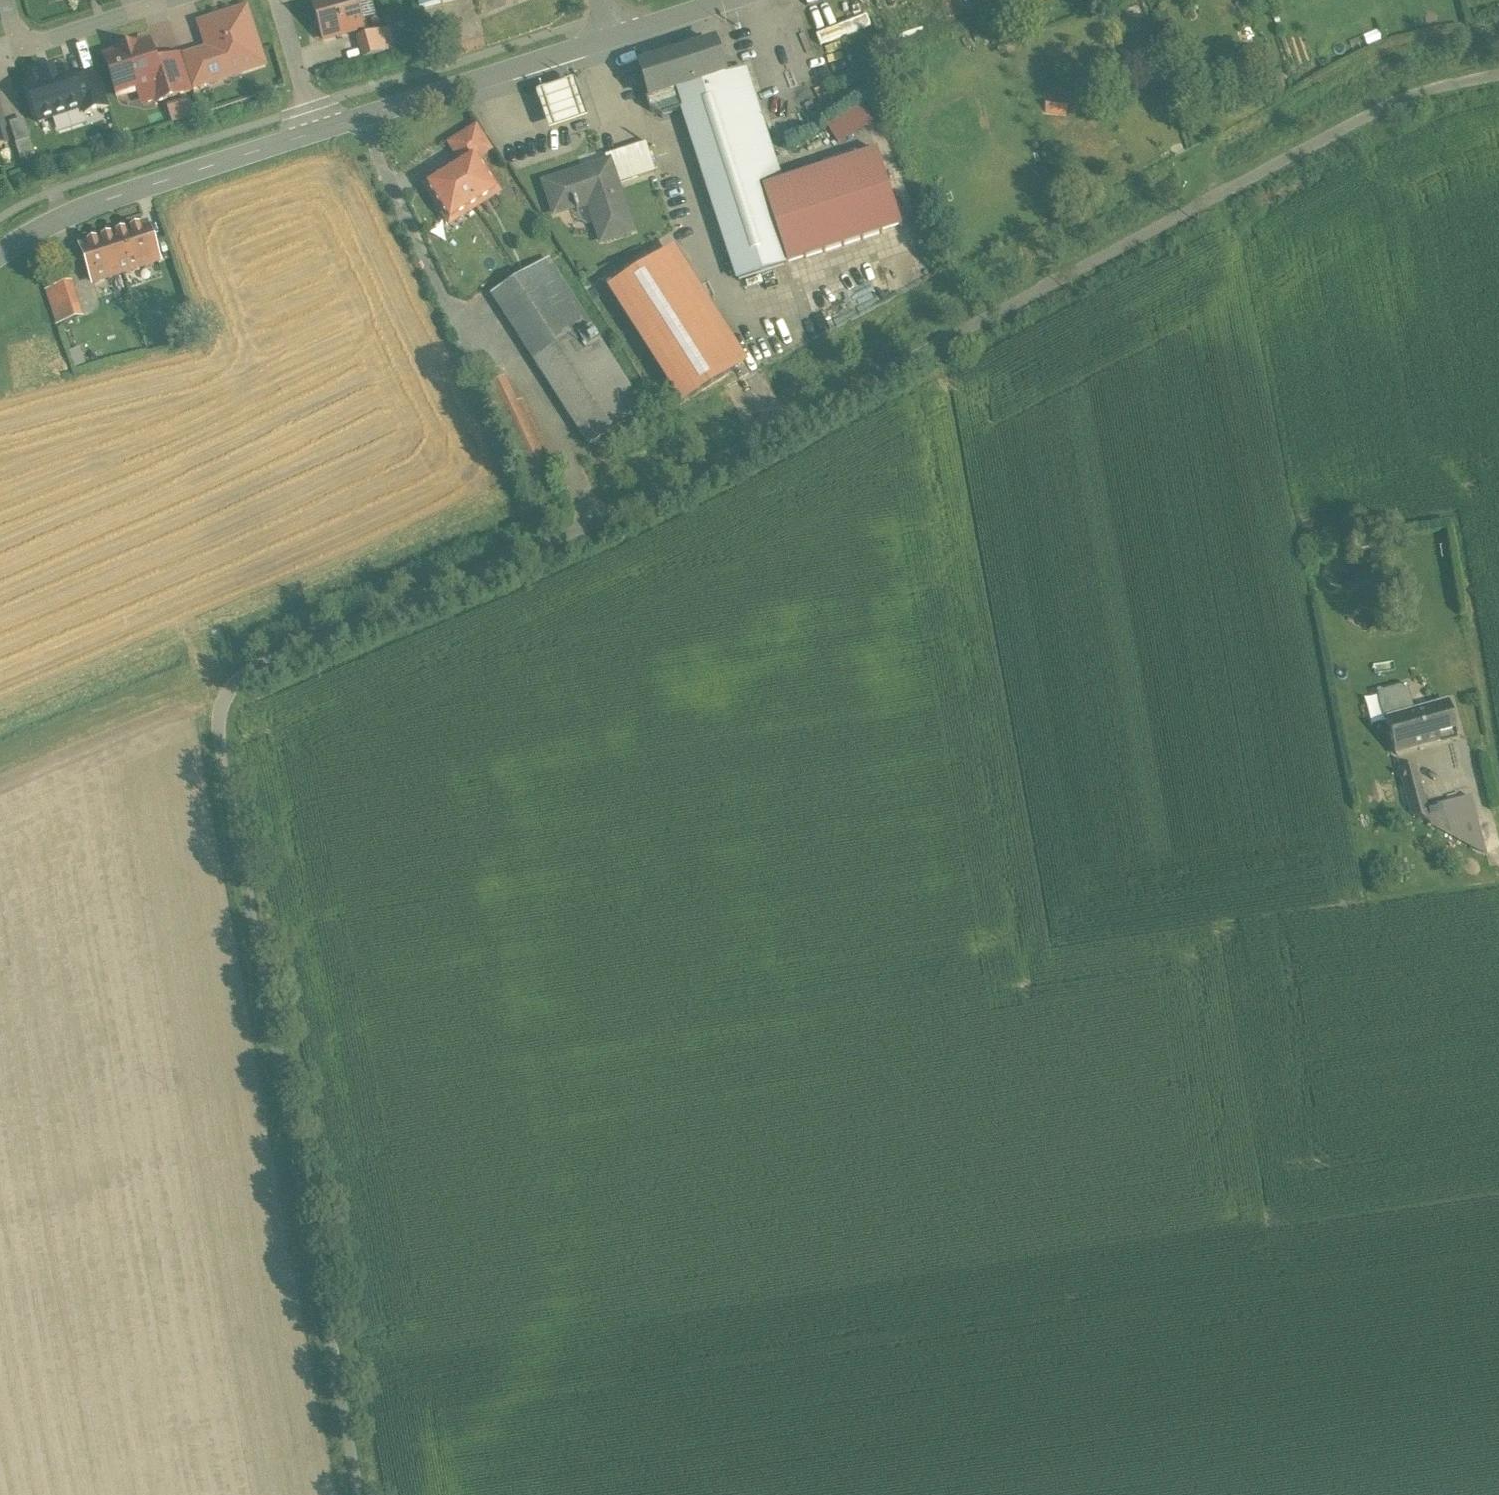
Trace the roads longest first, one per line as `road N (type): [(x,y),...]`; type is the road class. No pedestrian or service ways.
road 1 (unclassified): [(359,1494),(222,749),(221,711),(244,680),(679,484),(1360,121),(1429,90),(1498,76)]
road 2 (tertiary): [(0,253),(62,216),(318,131)]
road 3 (tertiary): [(318,131),(611,37)]
road 4 (residential): [(38,44),(175,0)]
road 5 (residential): [(318,131),(279,0)]
road 6 (tertiary): [(611,37),(726,0)]

